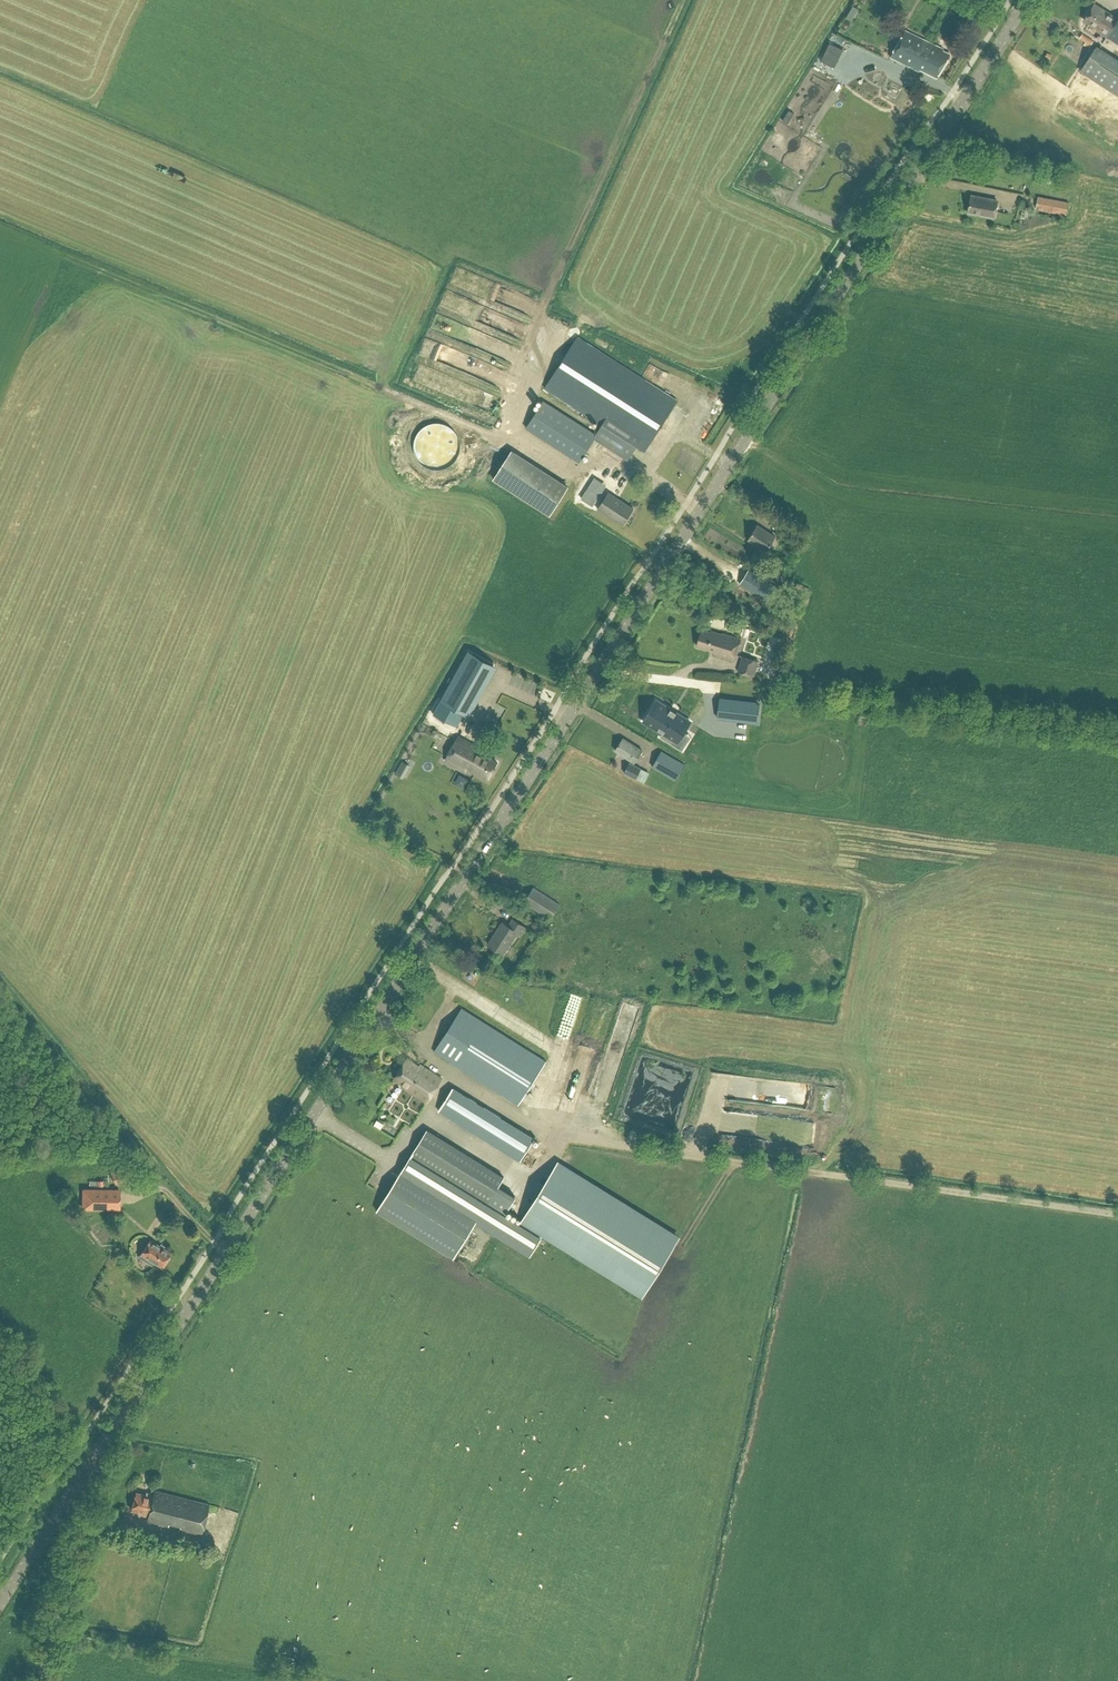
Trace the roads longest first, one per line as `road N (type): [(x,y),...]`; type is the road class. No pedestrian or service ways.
road 1 (secondary): [(82,1475),(1026,0)]
road 2 (track): [(1117,733),(740,690)]
road 3 (track): [(503,427),(489,434),(220,319)]
road 4 (unclassified): [(38,1680),(84,1518),(82,1475)]
road 5 (secondary): [(0,1603),(82,1475)]

